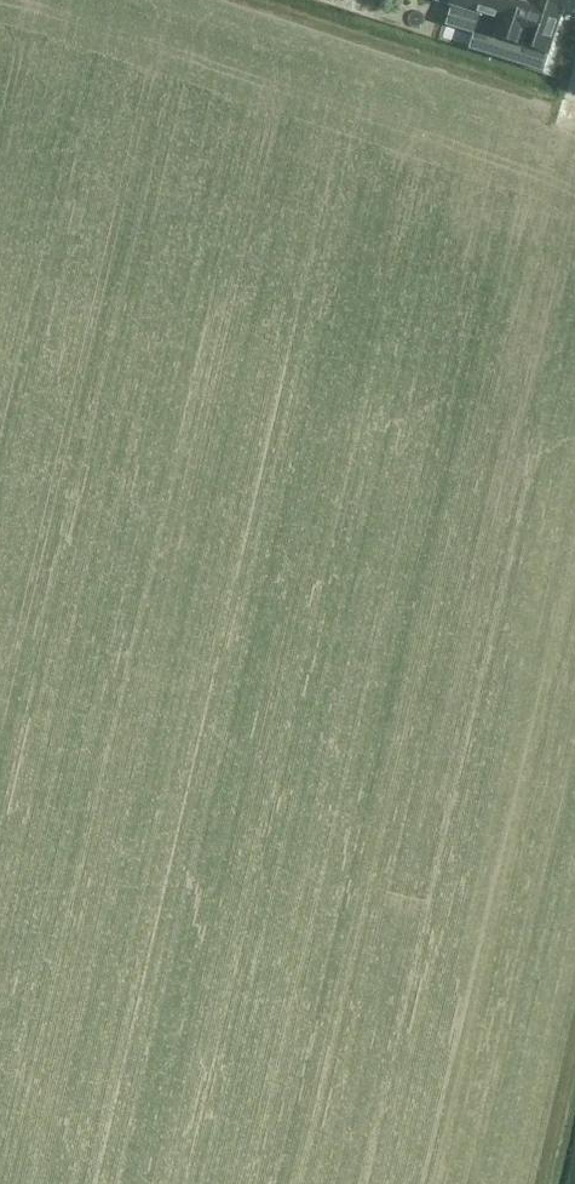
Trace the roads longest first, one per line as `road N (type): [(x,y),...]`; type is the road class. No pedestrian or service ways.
road 1 (track): [(250,0),(574,110)]
road 2 (track): [(546,1183),(574,1058)]

